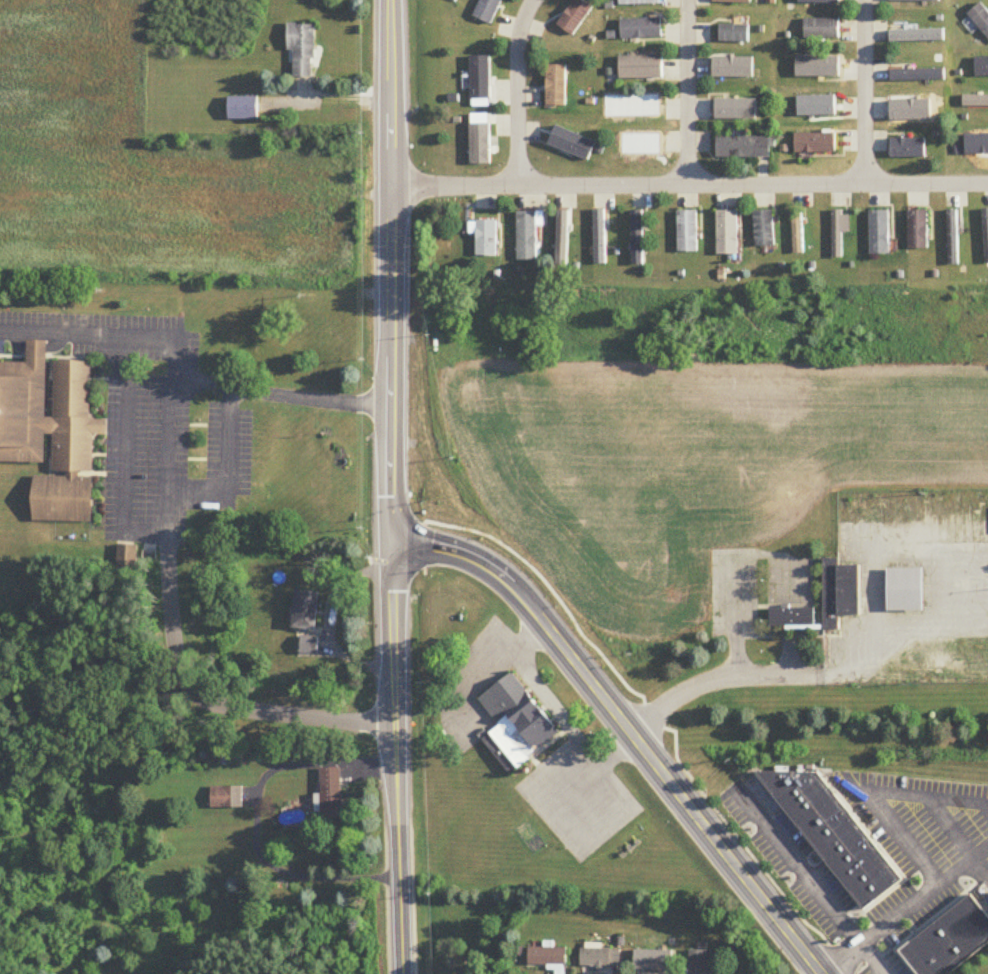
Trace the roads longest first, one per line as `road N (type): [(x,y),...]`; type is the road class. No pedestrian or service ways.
road 1 (tertiary): [(394,544),(461,555),(523,601),(815,973)]
road 2 (residential): [(392,189),(987,183)]
road 3 (tertiary): [(394,544),(392,0)]
road 4 (tertiary): [(403,973),(394,544)]
road 5 (residential): [(521,187),(516,62),(532,0)]
road 6 (residential): [(688,0),(689,186)]
road 7 (residential): [(868,184),(865,0)]

